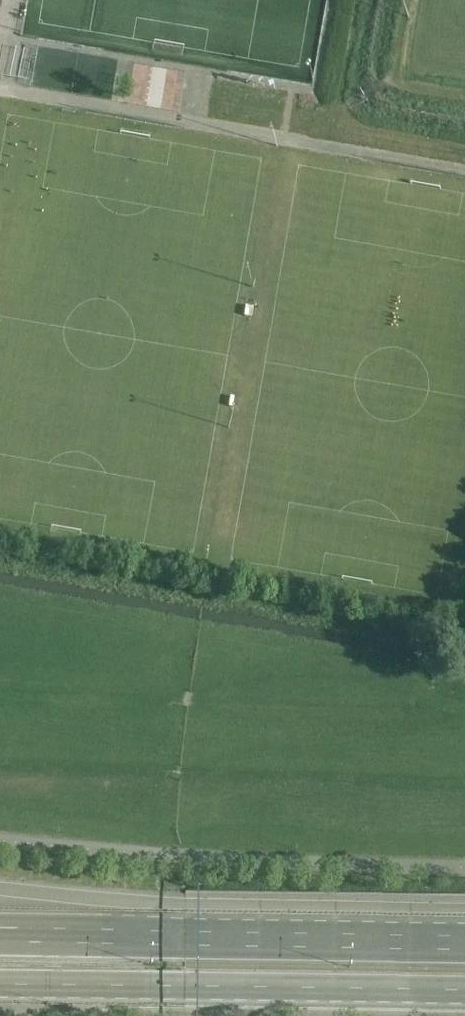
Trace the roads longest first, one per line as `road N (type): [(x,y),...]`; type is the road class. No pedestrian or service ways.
road 1 (primary): [(464,947),(0,940)]
road 2 (primary): [(0,985),(464,989)]

